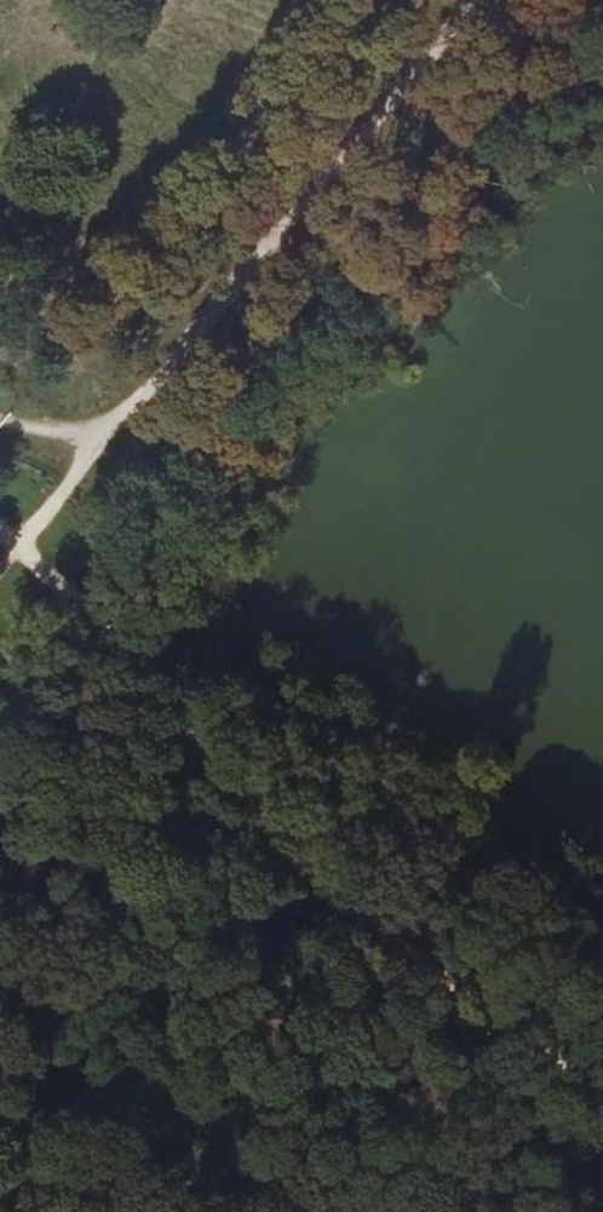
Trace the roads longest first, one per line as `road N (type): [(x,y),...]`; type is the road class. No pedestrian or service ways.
road 1 (track): [(114,430),(249,279),(472,0)]

